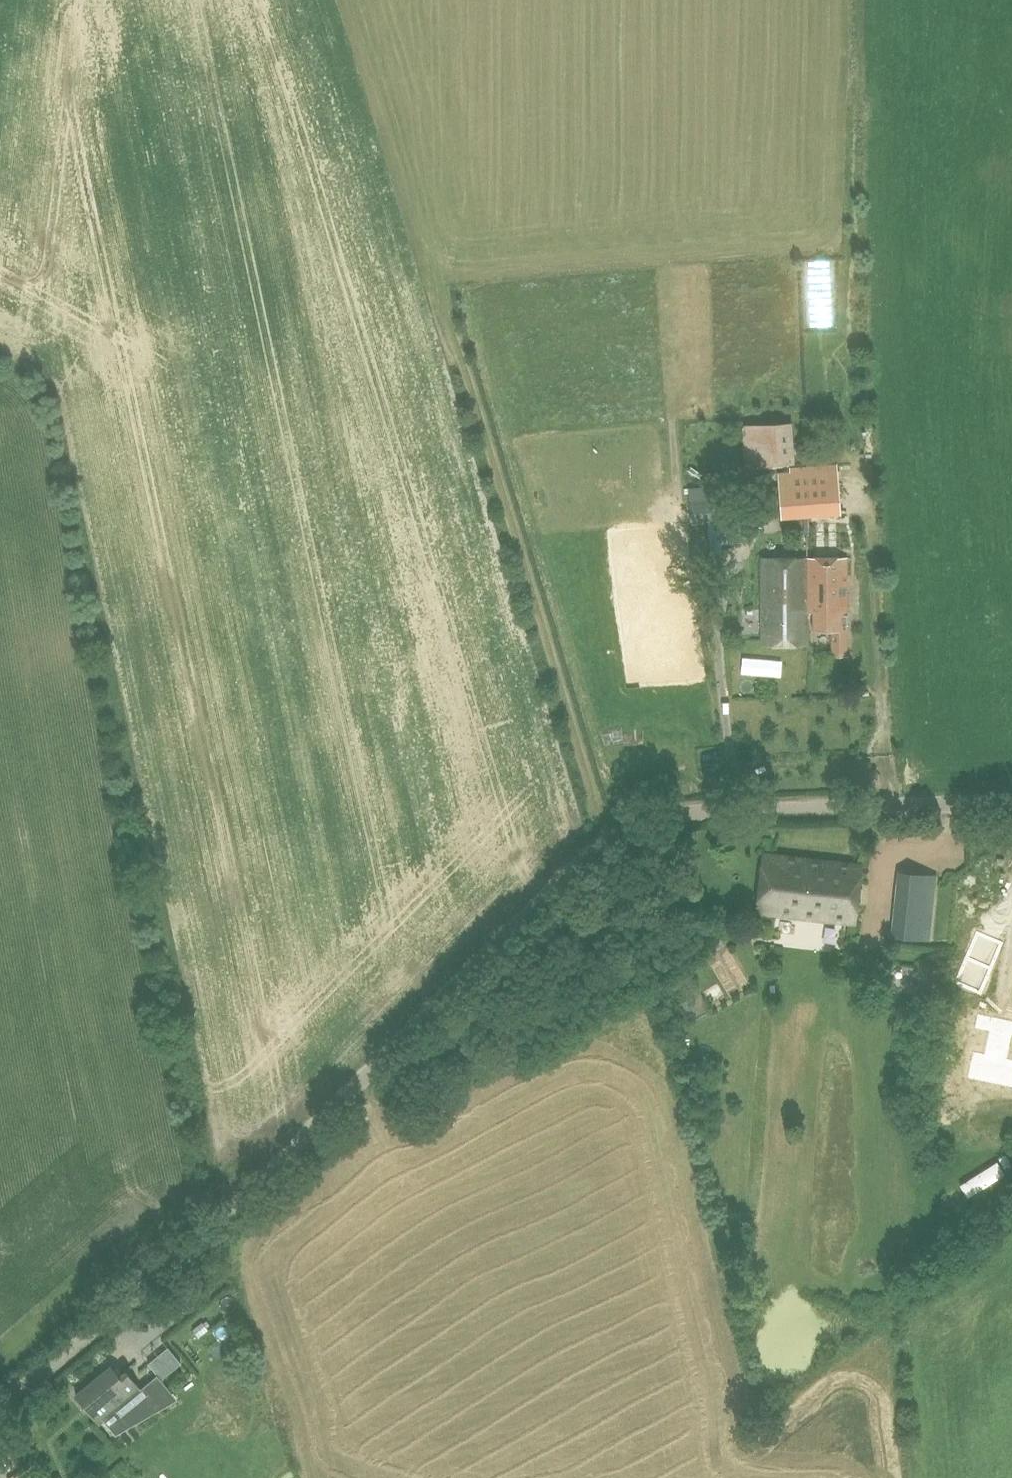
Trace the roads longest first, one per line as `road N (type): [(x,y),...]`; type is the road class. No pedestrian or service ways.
road 1 (unclassified): [(1011,800),(700,809),(626,830),(252,1186),(0,1404)]

